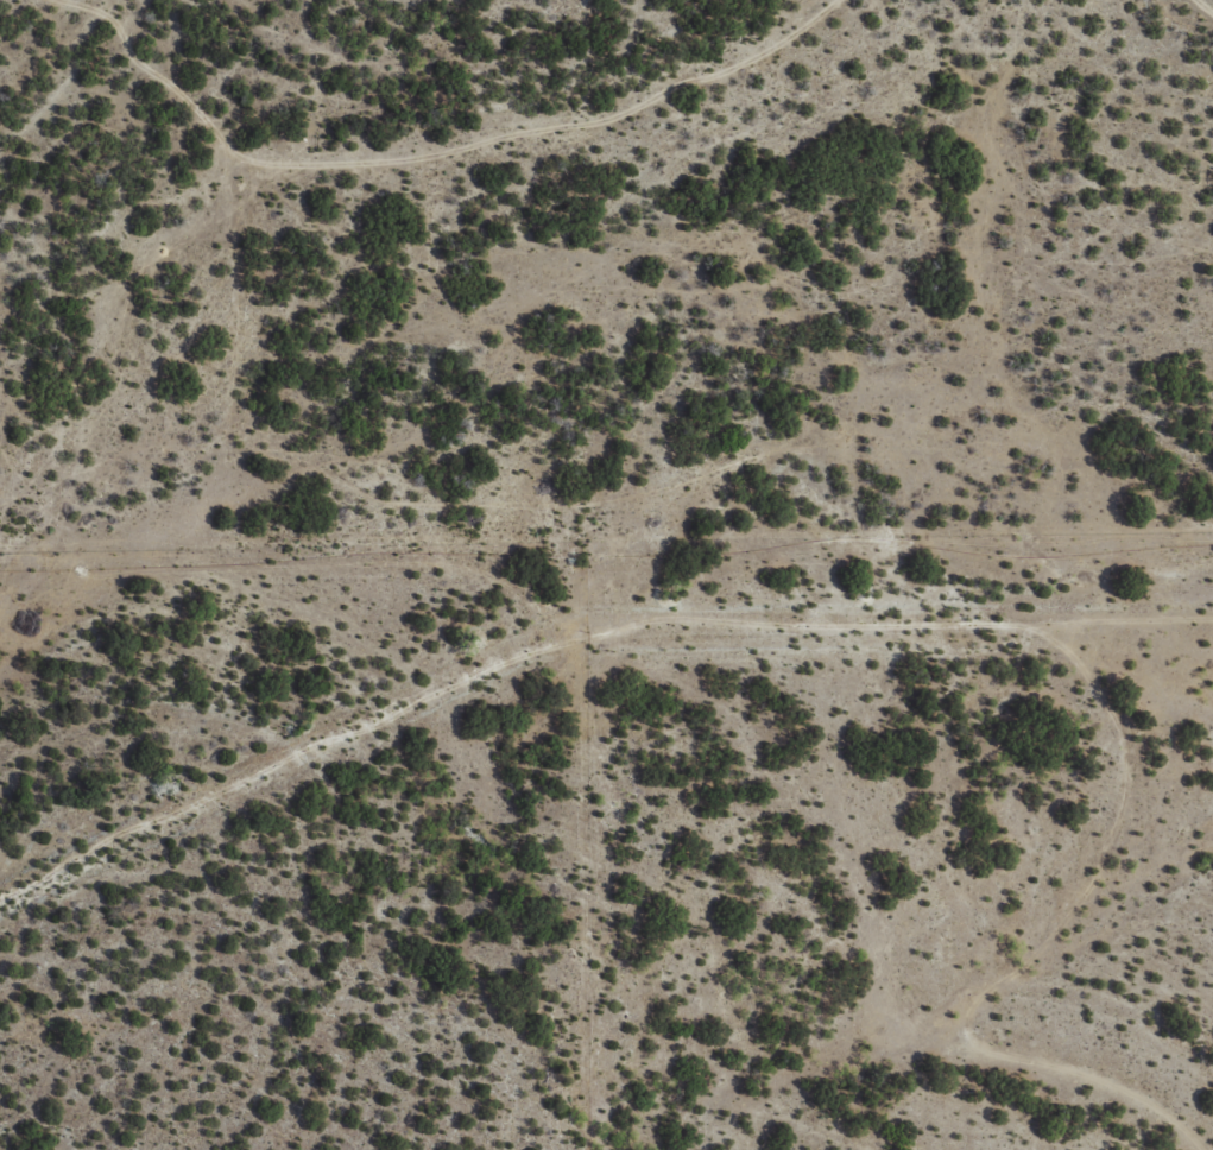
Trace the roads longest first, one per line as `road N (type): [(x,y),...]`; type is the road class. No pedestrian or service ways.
road 1 (track): [(1212,608),(562,619),(0,895)]
road 2 (track): [(1170,1149),(1133,1110),(974,1028),(980,968),(1104,796),(1104,696),(1062,613)]

